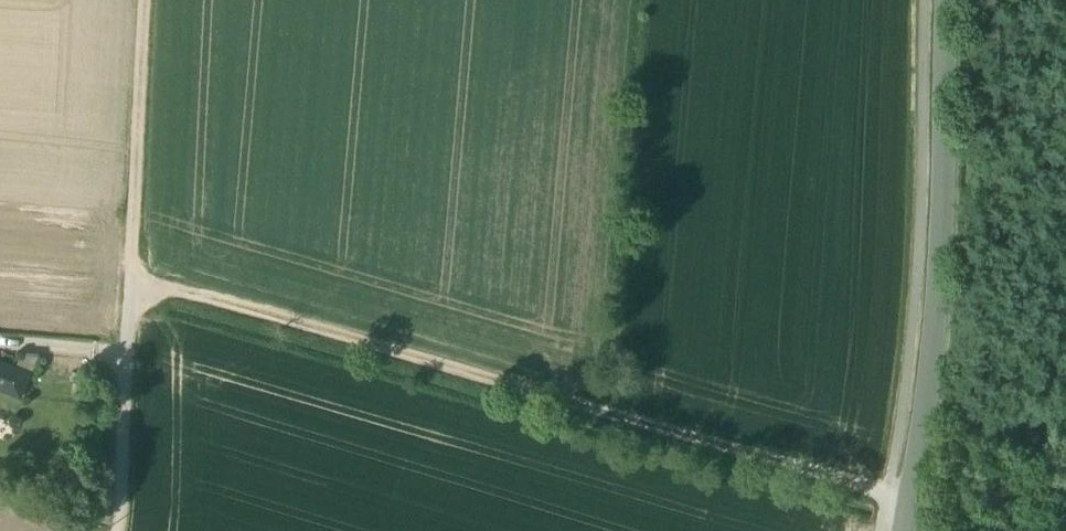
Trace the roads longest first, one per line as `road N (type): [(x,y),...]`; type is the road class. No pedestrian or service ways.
road 1 (track): [(131,276),(905,500)]
road 2 (unclassified): [(944,0),(936,251),(900,530)]
road 3 (unclassified): [(136,200),(119,530)]
road 4 (track): [(136,200),(146,0)]

